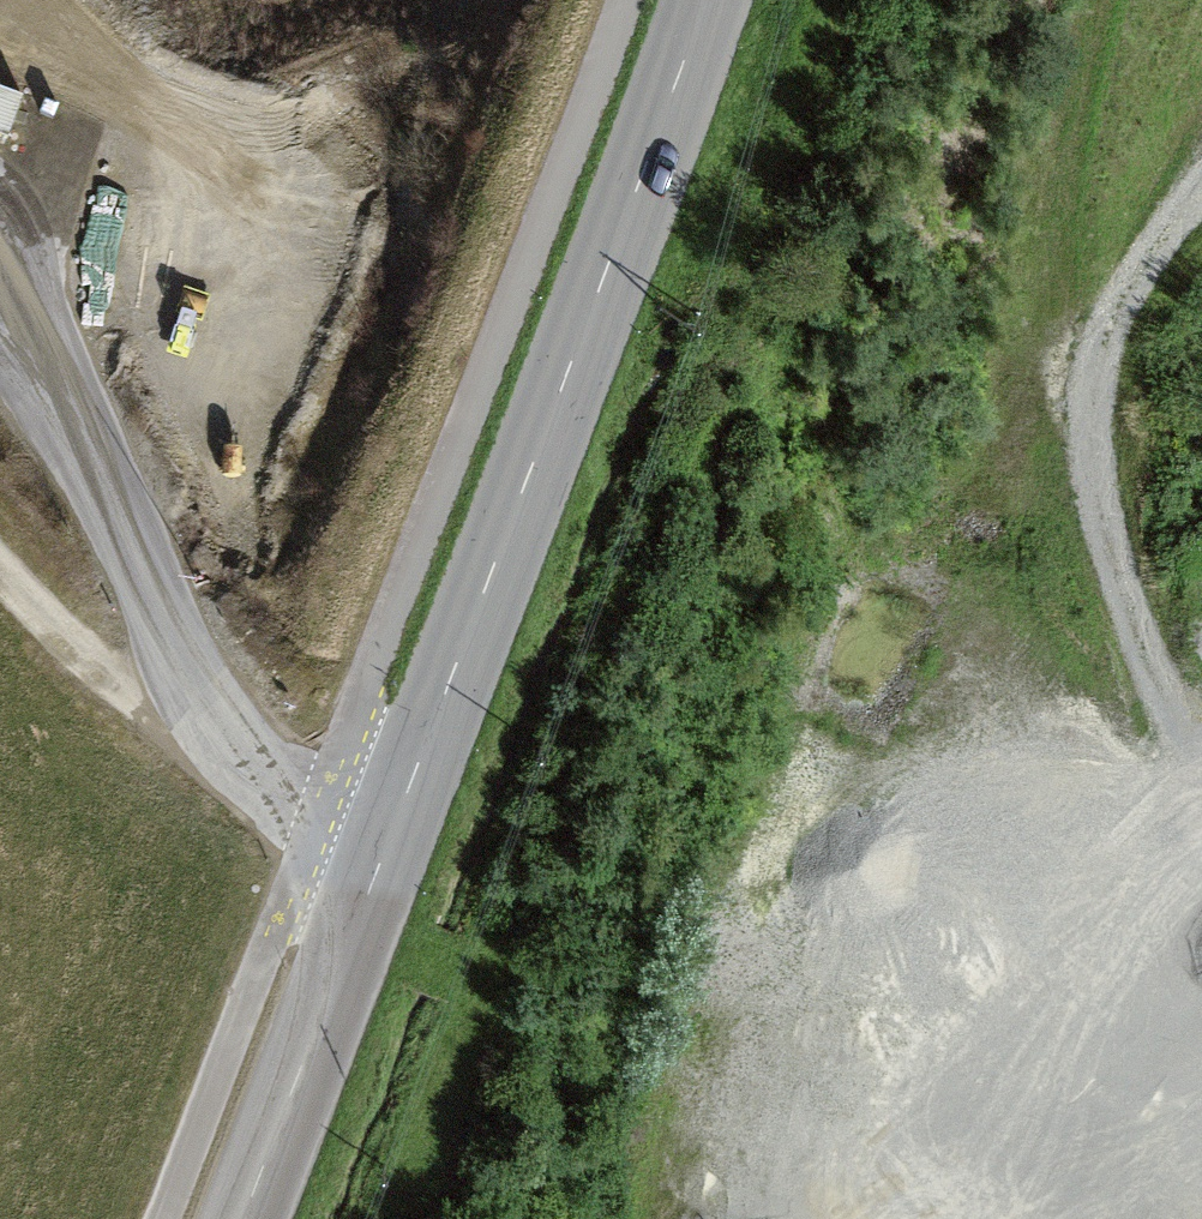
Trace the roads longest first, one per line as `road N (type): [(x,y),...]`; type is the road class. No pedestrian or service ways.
road 1 (tertiary): [(708,0),(244,1218)]
road 2 (track): [(1180,785),(1048,364),(1057,234),(1143,110),(1201,68)]
road 3 (track): [(866,1218),(869,1110),(985,922),(1201,775)]
road 4 (track): [(235,755),(0,304)]
road 5 (track): [(380,857),(313,821),(235,755),(81,661),(0,570)]

